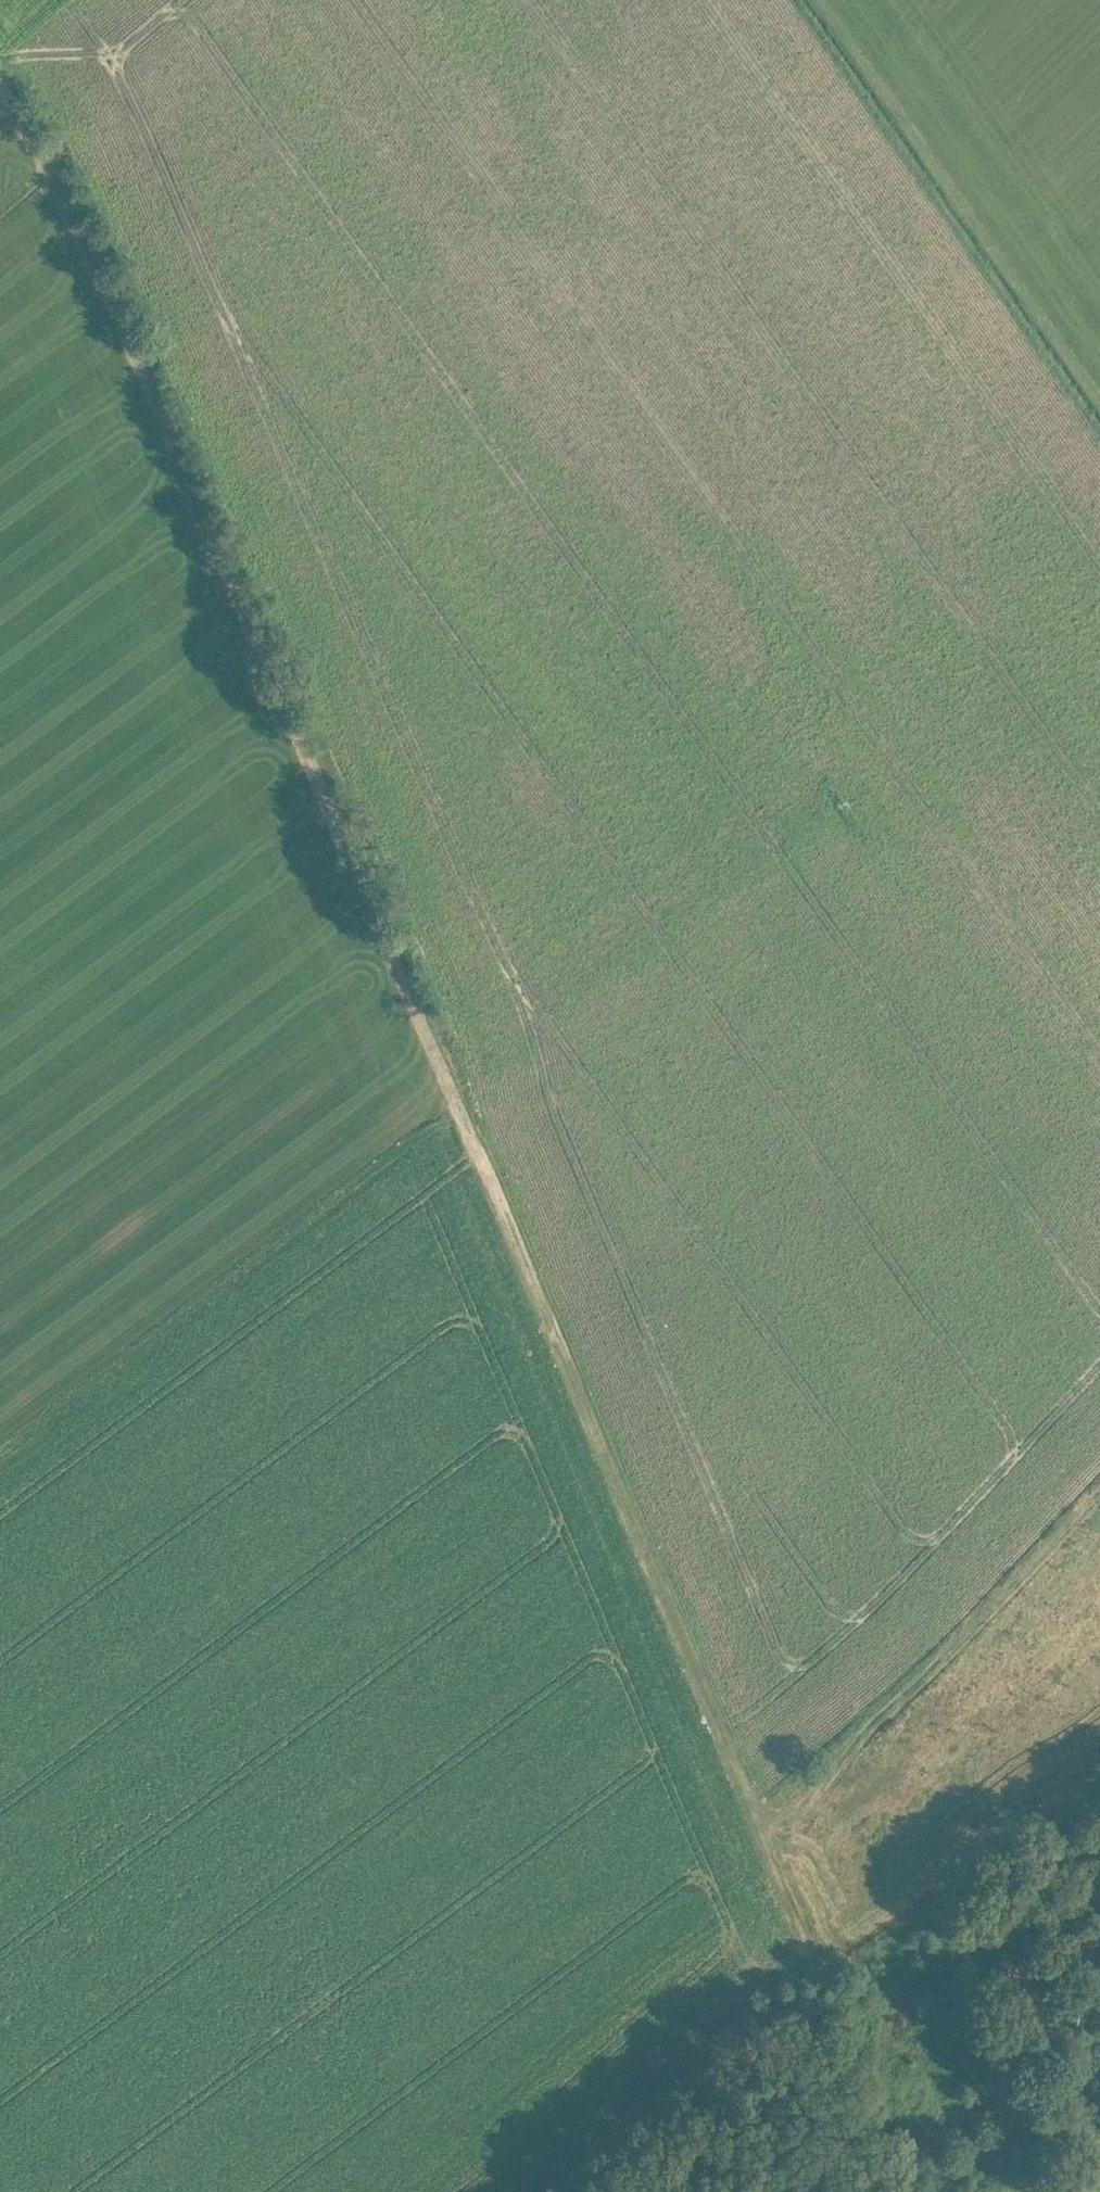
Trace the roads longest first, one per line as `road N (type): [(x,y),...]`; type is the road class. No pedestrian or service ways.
road 1 (track): [(752,1802),(127,341),(63,196),(0,95)]

